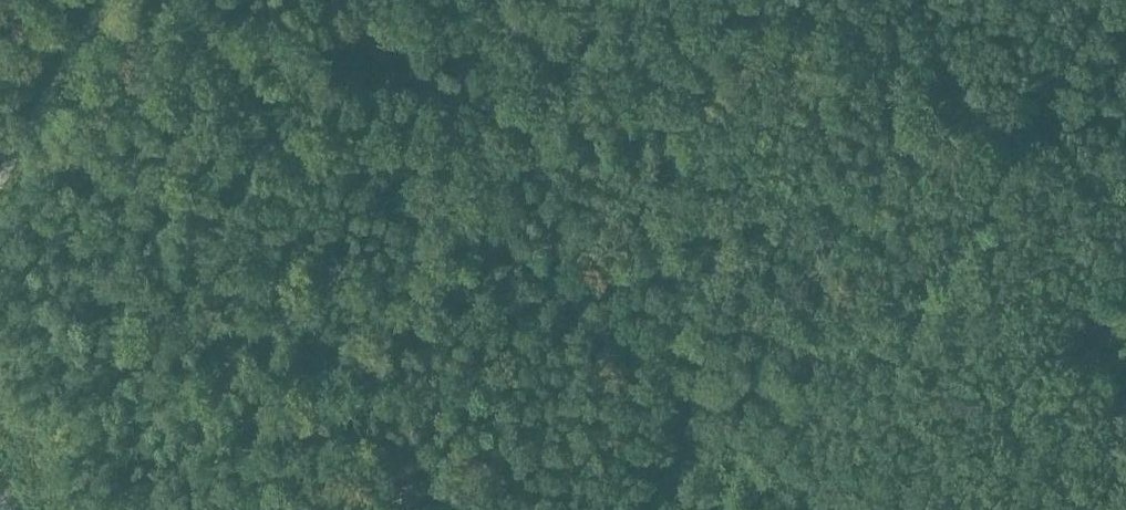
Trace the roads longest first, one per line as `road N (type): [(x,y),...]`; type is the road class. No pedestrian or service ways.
road 1 (track): [(836,509),(690,379),(190,0)]
road 2 (track): [(626,509),(698,417),(849,328),(937,249),(1098,0)]

